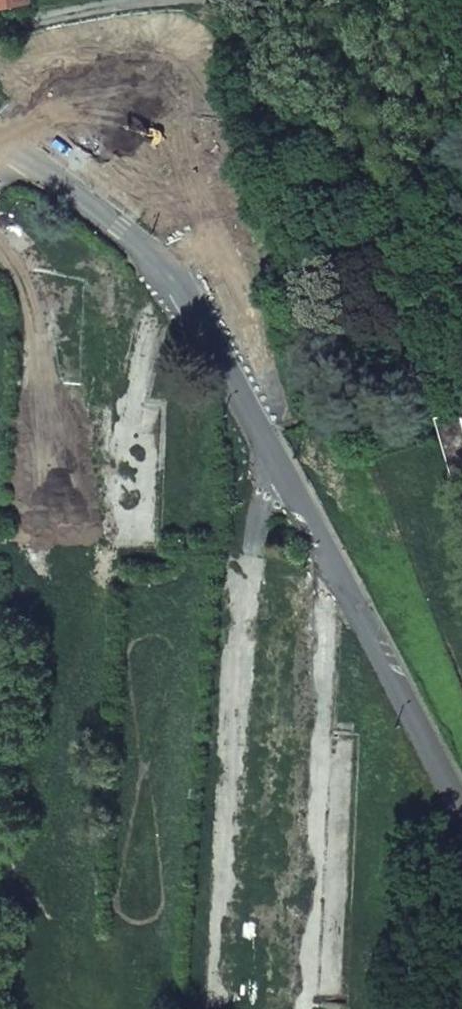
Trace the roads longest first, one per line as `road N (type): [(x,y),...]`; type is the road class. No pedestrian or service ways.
road 1 (residential): [(461,809),(174,277),(101,214),(0,149)]

